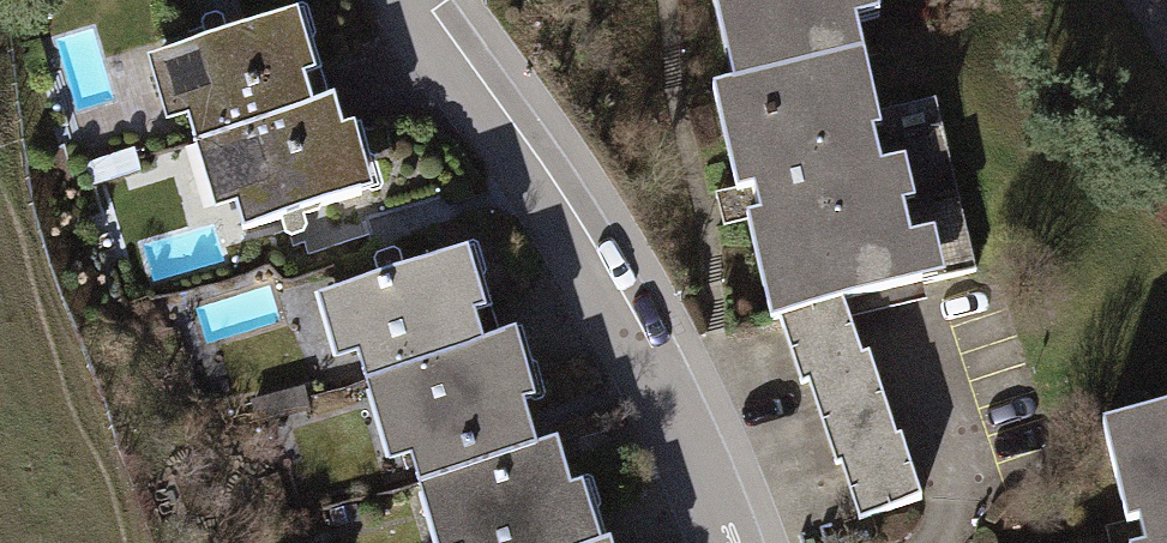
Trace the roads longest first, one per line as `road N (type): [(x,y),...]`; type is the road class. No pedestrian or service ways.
road 1 (residential): [(726,542),(652,373),(401,0)]

